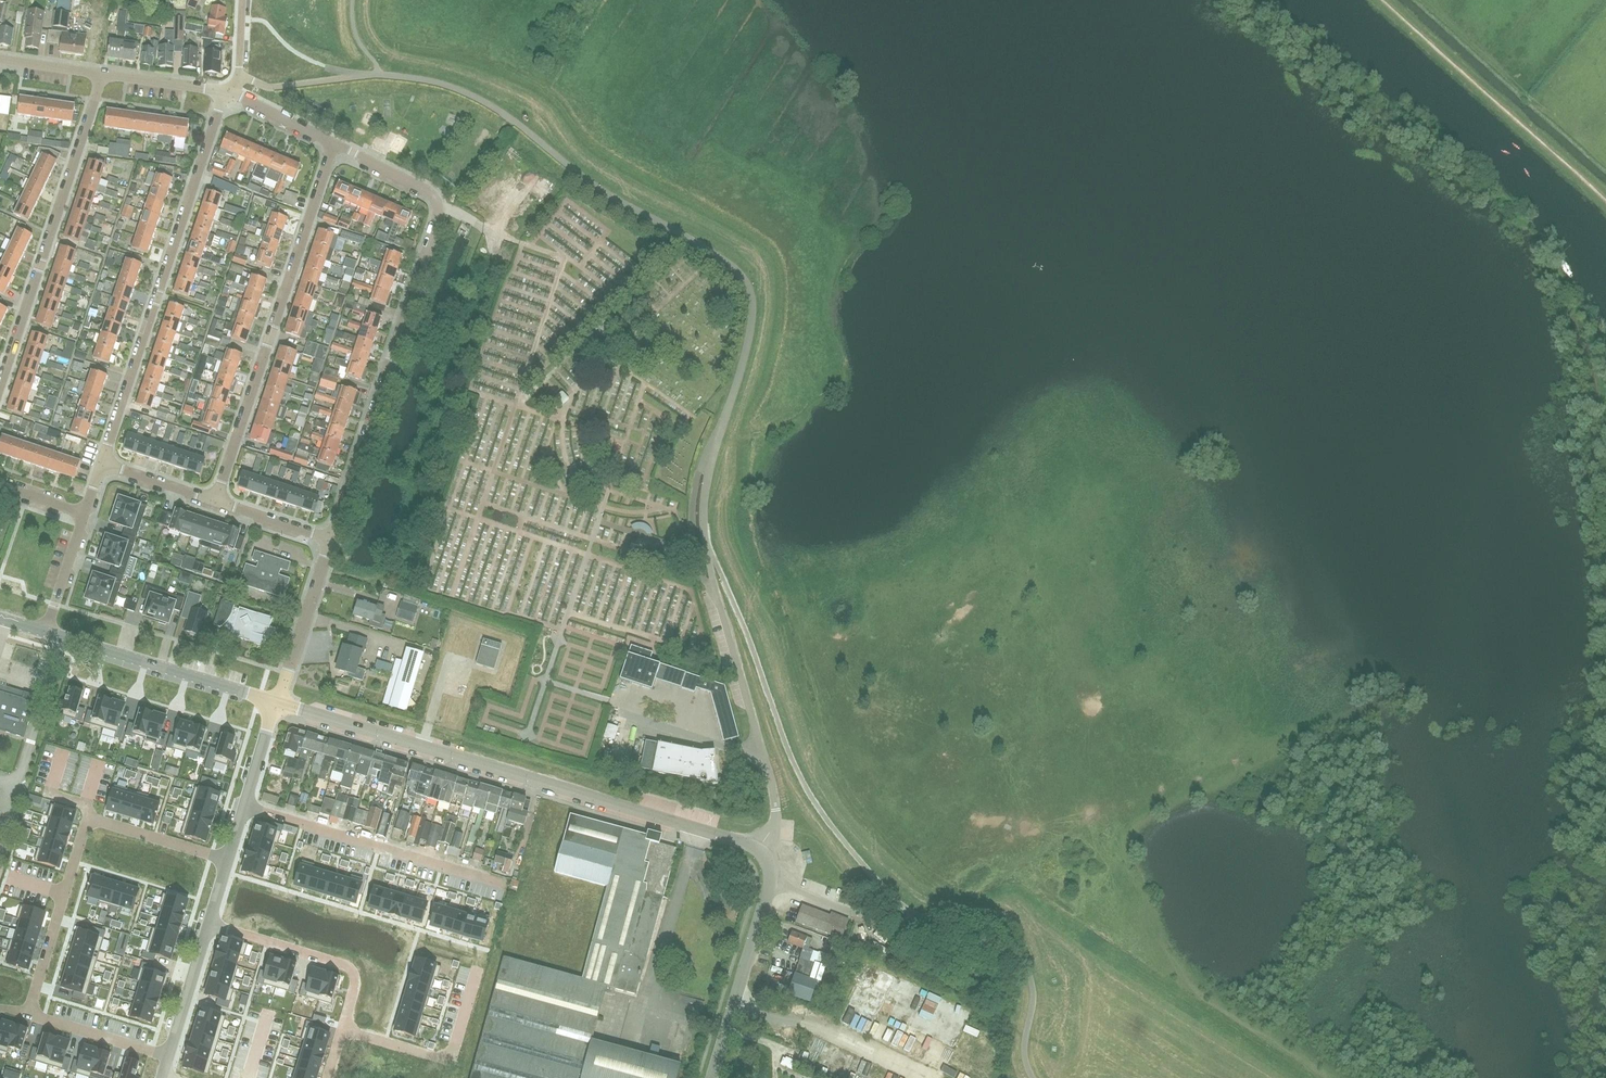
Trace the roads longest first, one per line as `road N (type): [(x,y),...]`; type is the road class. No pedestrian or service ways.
road 1 (unclassified): [(239,75),(270,87),(380,74),(457,86),(744,278),(752,297),(751,333),(713,445),(704,532),(770,770),(775,806),(766,859)]
road 2 (unclassified): [(766,859),(756,848),(277,702)]
road 3 (residential): [(169,1056),(27,1014),(89,819),(229,861)]
road 4 (residential): [(332,539),(439,217),(428,190),(334,143)]
road 5 (track): [(323,569),(369,579),(396,563),(446,408),(438,345),(482,226)]
road 6 (residential): [(225,91),(100,464)]
road 7 (residential): [(215,500),(334,143)]
road 8 (residential): [(0,386),(103,73)]
road 9 (unclassified): [(277,702),(48,631)]
road 10 (unclassified): [(709,1077),(766,859)]
road 11 (residential): [(343,1031),(355,987),(348,967),(211,924)]
road 12 (residential): [(343,1031),(450,1061),(477,966)]
road 13 (residential): [(277,702),(332,539)]
road 14 (unclassified): [(229,861),(277,702)]
road 15 (unclassified): [(169,1056),(211,924)]
road 16 (residential): [(48,631),(85,513)]
road 17 (residential): [(332,539),(215,500)]
road 18 (residential): [(225,91),(103,73)]

